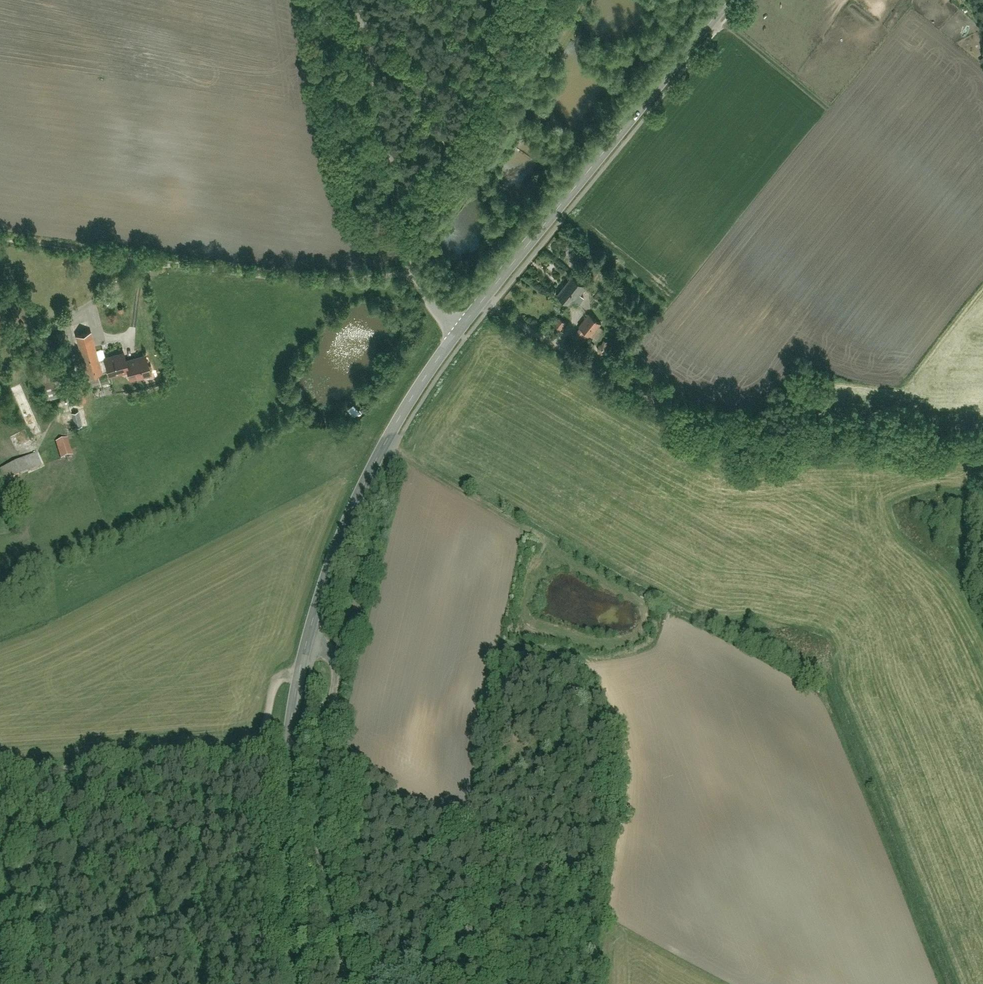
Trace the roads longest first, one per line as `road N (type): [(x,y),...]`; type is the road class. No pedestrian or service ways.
road 1 (tertiary): [(294,983),(282,828),(307,646),(377,459),(460,331)]
road 2 (track): [(982,428),(792,441),(737,433),(597,369),(483,303)]
road 3 (tertiary): [(460,331),(732,0)]
road 4 (track): [(302,670),(280,680),(261,745),(230,757),(0,771)]
road 5 (residential): [(460,331),(424,284),(360,0)]
road 6 (track): [(385,446),(668,616)]
road 7 (track): [(421,271),(361,281),(289,280),(165,264)]
road 8 (track): [(555,547),(534,582),(536,623),(574,635),(627,636),(646,623),(652,606)]
road 9 (track): [(165,264),(0,237)]
road 10 (track): [(165,264),(51,328)]
road 11 (track): [(91,303),(98,334),(129,335),(142,275)]

